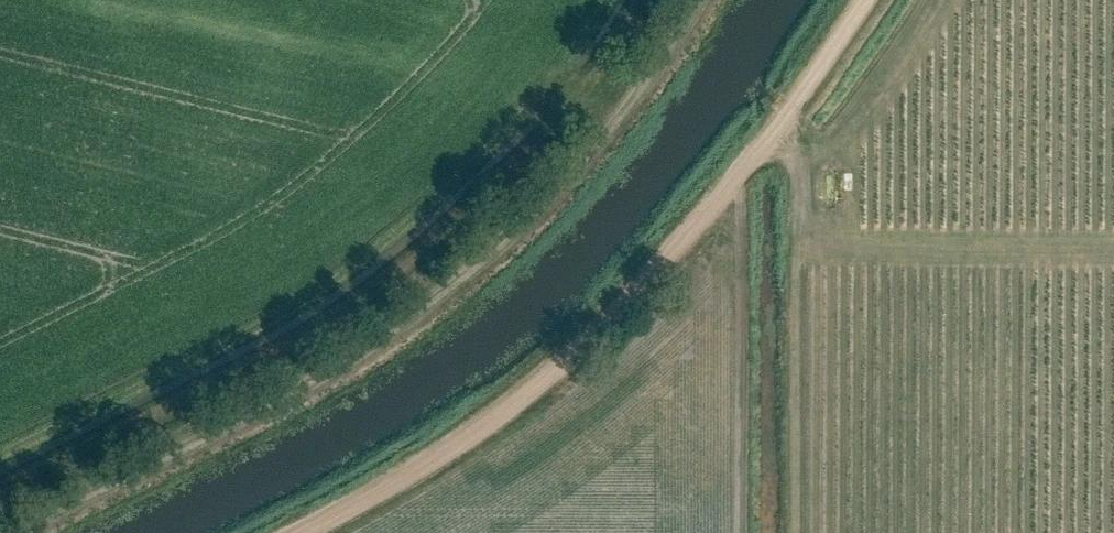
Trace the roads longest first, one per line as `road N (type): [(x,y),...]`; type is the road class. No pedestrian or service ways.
road 1 (track): [(697,0),(603,137),(419,311),(304,381),(0,532)]
road 2 (track): [(789,111),(664,263),(551,375),(442,457),(299,532)]
road 3 (track): [(789,532),(789,111)]
road 4 (track): [(789,111),(861,0)]

